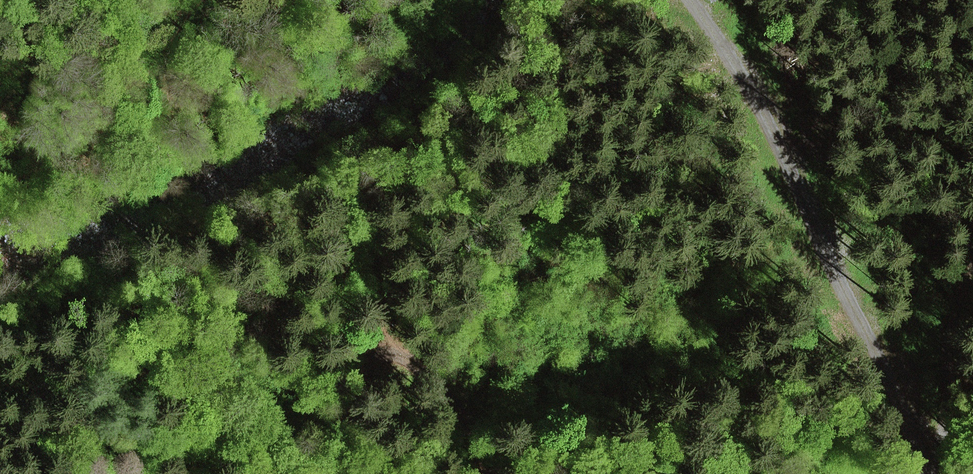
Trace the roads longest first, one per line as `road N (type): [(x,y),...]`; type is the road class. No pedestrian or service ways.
road 1 (track): [(941,424),(801,210),(751,63),(699,0)]
road 2 (track): [(321,473),(270,458),(201,383),(157,367),(45,449),(0,455)]
road 3 (track): [(487,473),(449,402),(419,367),(386,345),(371,346),(362,358),(330,473)]
road 4 (track): [(935,473),(945,329),(972,231)]

